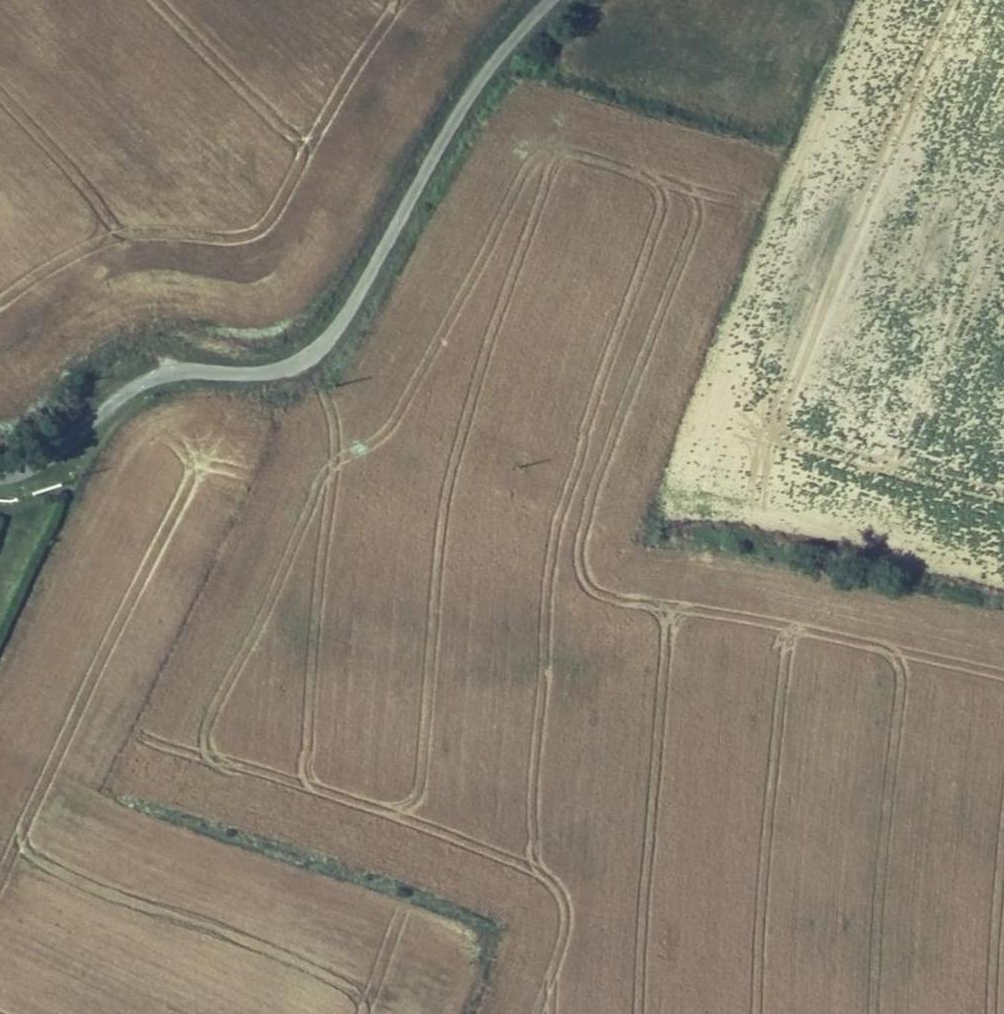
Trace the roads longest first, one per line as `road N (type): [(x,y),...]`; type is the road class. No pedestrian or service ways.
road 1 (unclassified): [(547,0),(464,106),(347,312),(317,347),(272,370),(183,368),(124,384),(71,434),(0,460)]
road 2 (track): [(183,368),(167,345),(112,336),(61,365)]

